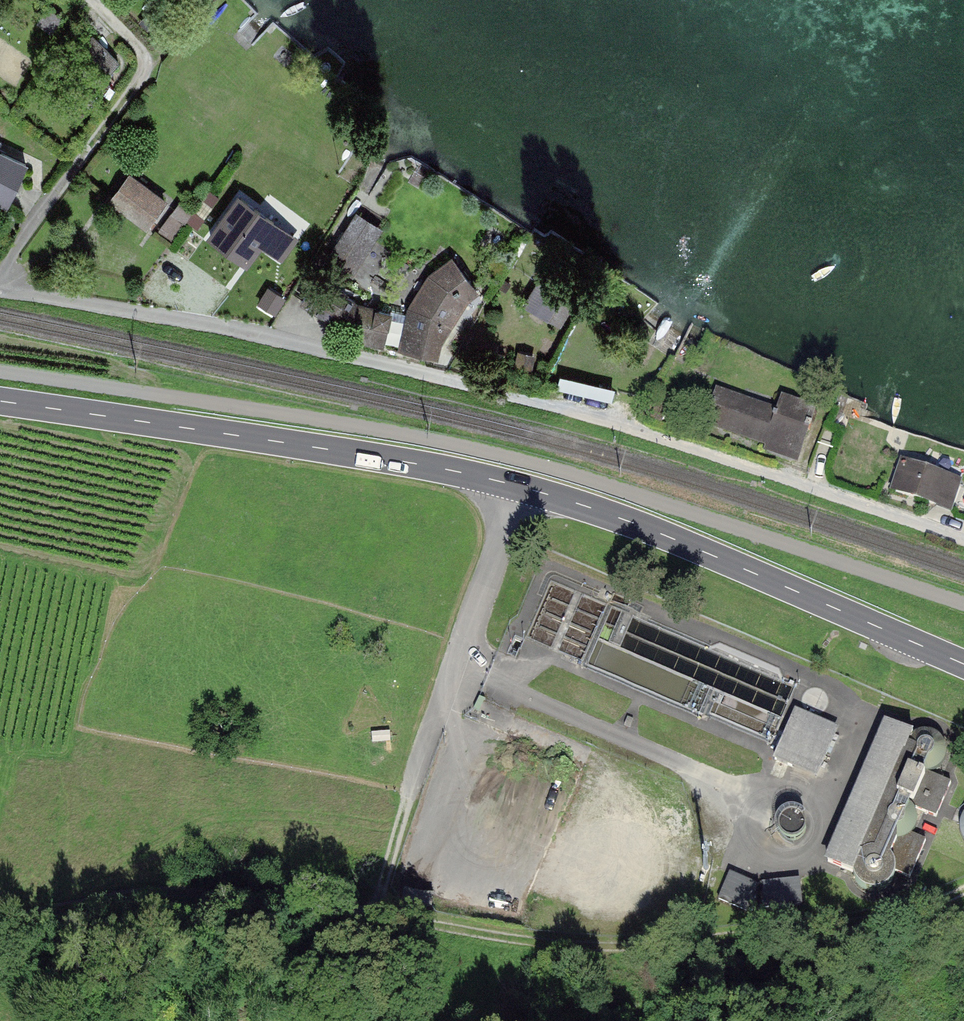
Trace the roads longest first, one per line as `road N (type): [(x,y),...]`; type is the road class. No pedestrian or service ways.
road 1 (track): [(963,892),(858,927),(615,949),(545,948),(229,894),(97,901),(0,926)]
road 2 (primary): [(0,402),(520,486)]
road 3 (primary): [(520,486),(691,547),(963,664)]
road 4 (residential): [(446,381),(195,324),(0,291)]
road 5 (residential): [(92,0),(152,62),(0,272)]
road 6 (unclassified): [(520,486),(407,799)]
road 7 (track): [(407,799),(373,917)]

